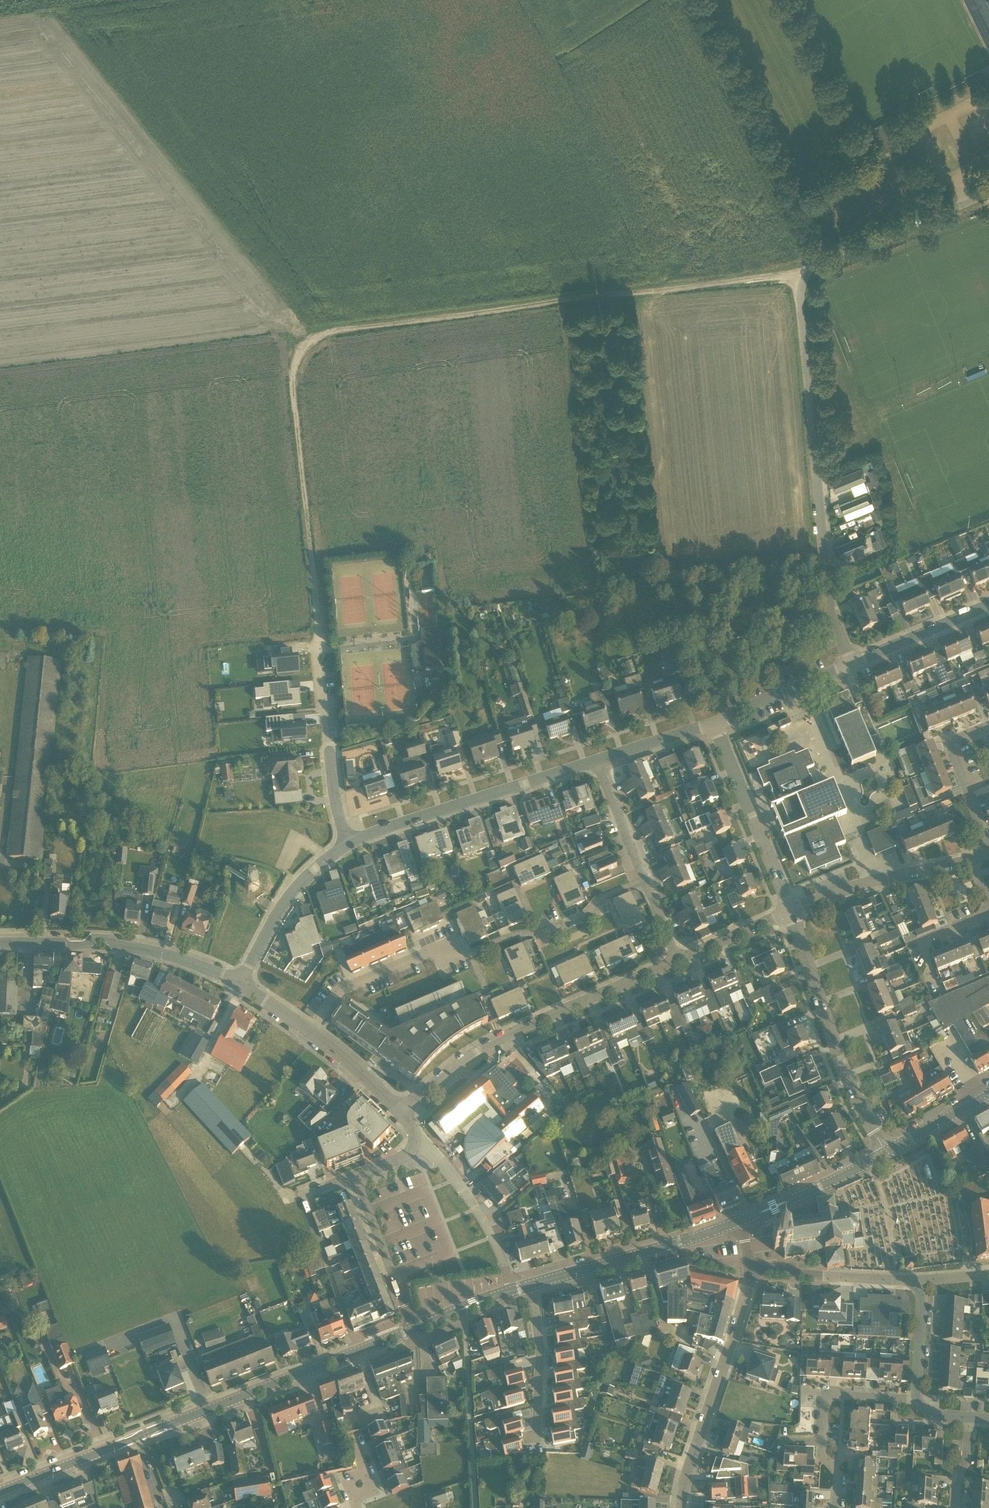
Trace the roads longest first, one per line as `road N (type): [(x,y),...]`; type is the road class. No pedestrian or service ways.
road 1 (track): [(804,275),(331,331),(304,344),(293,365),(314,614)]
road 2 (unclassified): [(847,663),(829,591),(799,293),(804,275),(988,204)]
road 3 (secondary): [(0,1494),(415,1330)]
road 4 (residential): [(644,878),(538,934),(514,934),(448,960),(420,954),(349,984),(307,1037)]
road 5 (residential): [(399,1109),(500,1042),(678,960)]
road 6 (residential): [(339,847),(595,760)]
road 7 (residential): [(882,1158),(835,1058),(788,911)]
road 8 (residential): [(242,986),(157,953),(0,943)]
road 9 (residential): [(684,1507),(685,1479),(751,1270)]
road 10 (residential): [(339,847),(314,614)]
road 11 (secondary): [(531,1285),(741,1222)]
road 12 (residential): [(832,1507),(823,1452),(826,1403),(836,1390),(918,1391)]
road 13 (residential): [(788,911),(714,723)]
road 14 (residential): [(788,911),(971,860)]
road 15 (residential): [(514,1290),(473,1207),(428,1148),(414,1142)]
road 16 (residential): [(531,1285),(539,1458)]
road 17 (residential): [(242,986),(279,912),(339,847)]
road 18 (residential): [(751,1270),(920,1278)]
road 19 (residential): [(415,1330),(355,1177)]
road 20 (secondary): [(741,1222),(882,1158)]
road 21 (residential): [(847,663),(988,605)]
road 22 (residential): [(988,851),(954,753),(955,744),(988,728)]
road 23 (residential): [(714,723),(847,663)]
road 24 (residential): [(644,878),(595,760)]
road 25 (residential): [(595,760),(714,723)]
road 26 (residential): [(988,913),(916,943),(933,984)]
road 27 (secondary): [(882,1158),(988,1098)]
road 28 (residential): [(678,960),(788,911)]

